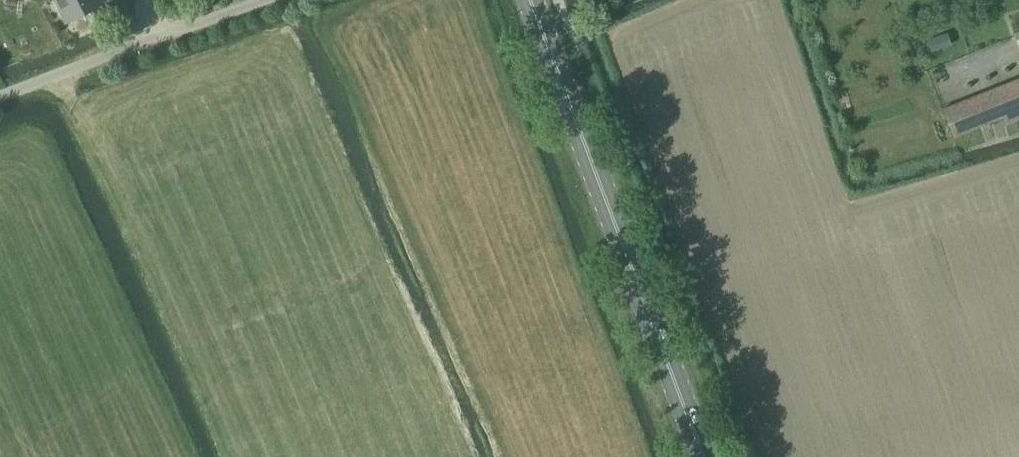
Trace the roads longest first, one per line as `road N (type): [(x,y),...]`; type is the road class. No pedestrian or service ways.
road 1 (primary): [(702,456),(530,0)]
road 2 (unclassified): [(0,96),(264,0)]

